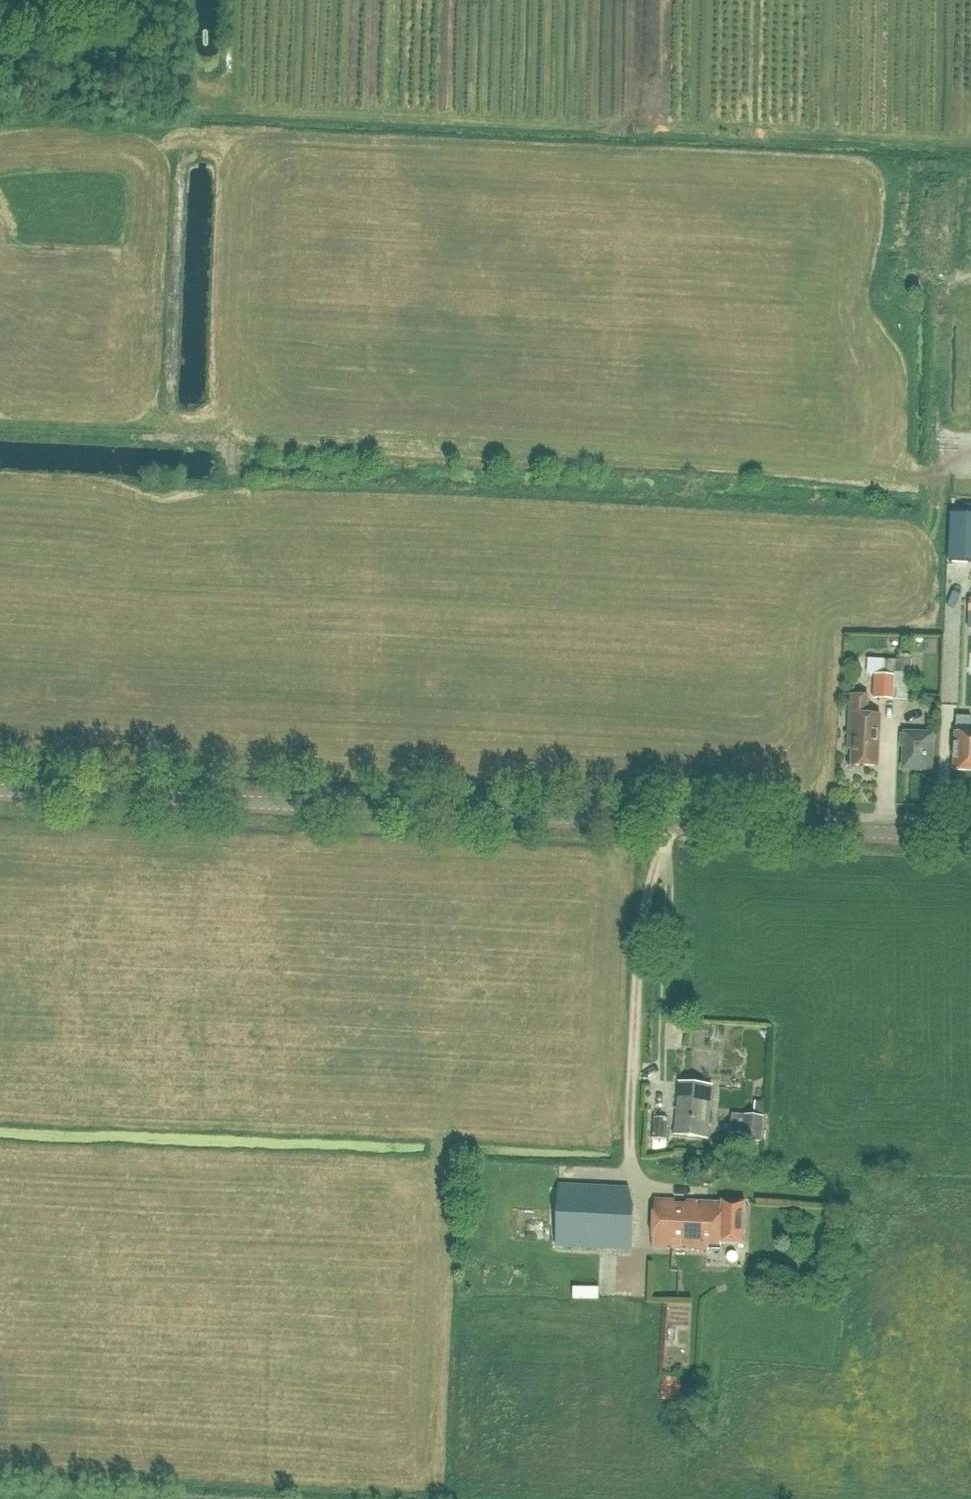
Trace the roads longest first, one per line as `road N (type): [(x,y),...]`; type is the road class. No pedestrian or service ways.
road 1 (tertiary): [(970,838),(0,792)]

